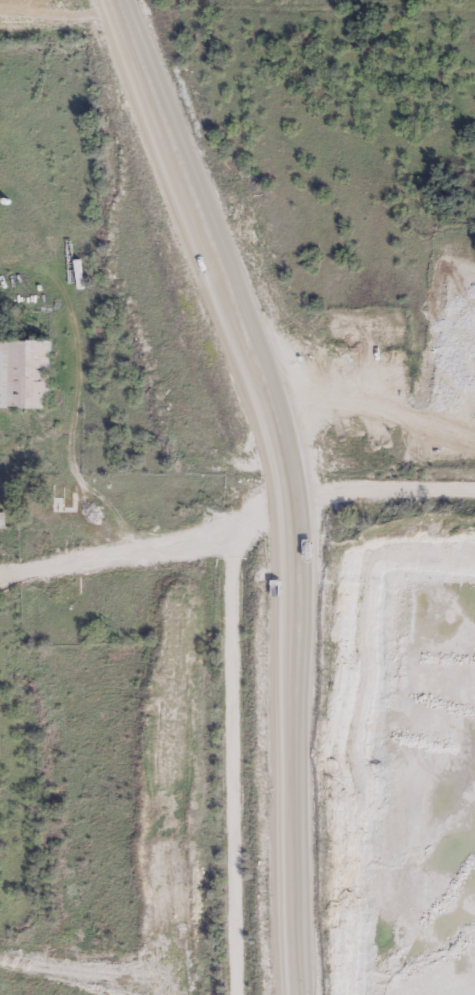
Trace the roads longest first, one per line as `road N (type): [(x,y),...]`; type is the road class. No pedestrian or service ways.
road 1 (residential): [(285,494),(267,398),(115,0)]
road 2 (residential): [(230,994),(232,551),(285,494)]
road 3 (residential): [(296,994),(285,494)]
road 4 (residential): [(285,494),(474,488)]

